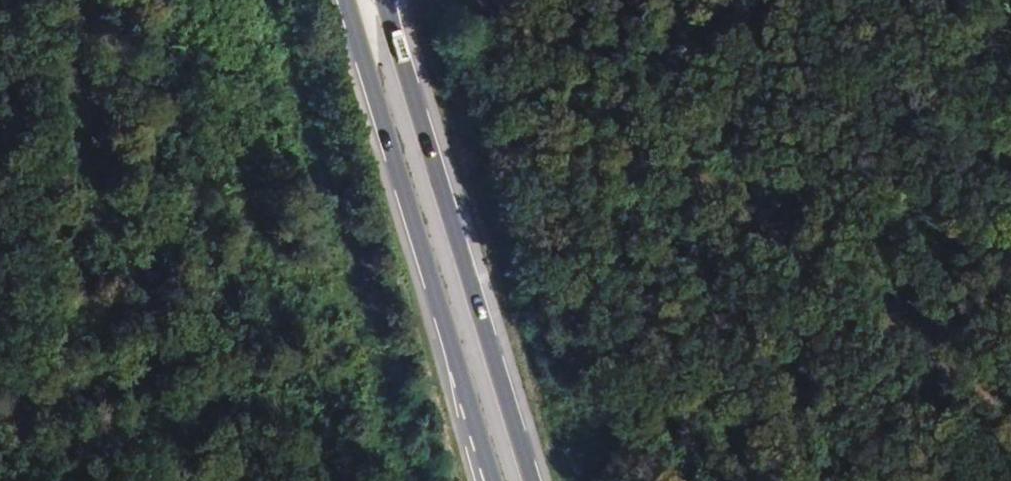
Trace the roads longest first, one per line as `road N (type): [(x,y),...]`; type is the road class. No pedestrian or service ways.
road 1 (track): [(1010,420),(523,42),(488,0)]
road 2 (primary): [(532,480),(382,0)]
road 3 (primary): [(352,0),(494,480)]

